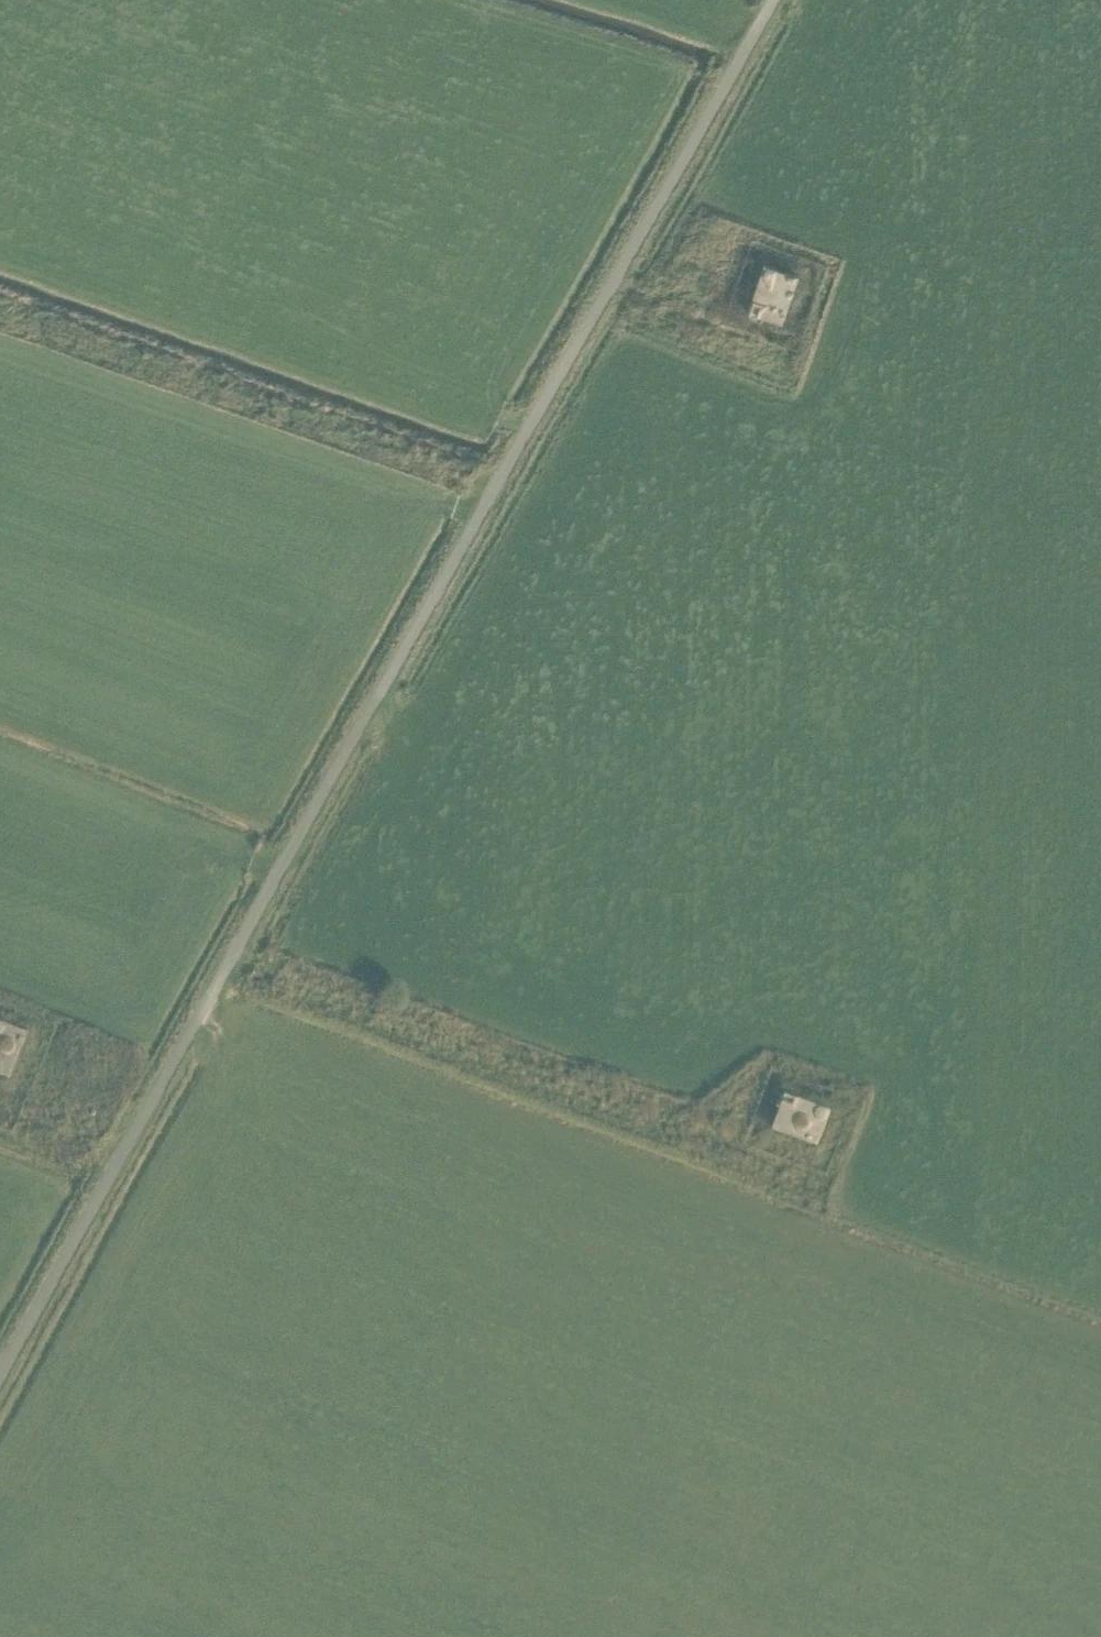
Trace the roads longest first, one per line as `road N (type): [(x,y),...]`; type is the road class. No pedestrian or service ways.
road 1 (unclassified): [(0,1378),(768,0)]

